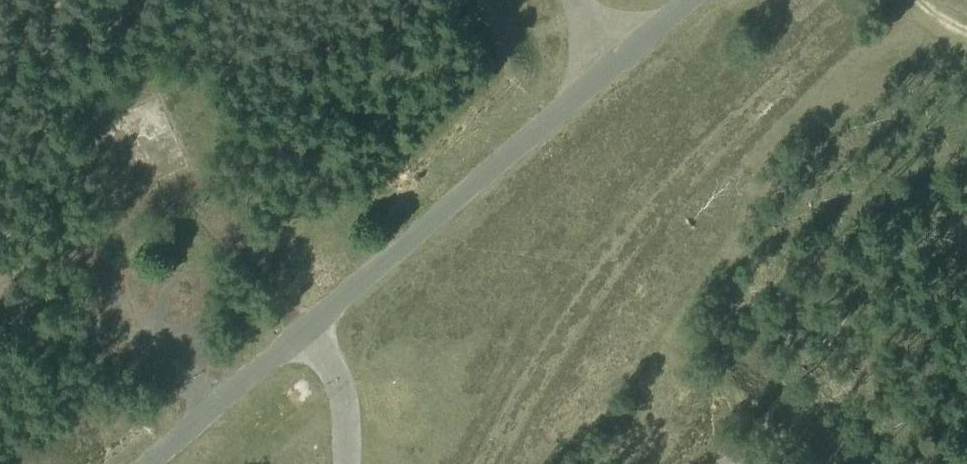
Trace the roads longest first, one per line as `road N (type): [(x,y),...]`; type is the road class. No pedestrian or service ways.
road 1 (track): [(142,463),(603,77)]
road 2 (track): [(0,299),(201,413)]
road 3 (track): [(307,329),(347,412),(350,463)]
road 4 (track): [(699,0),(603,77)]

